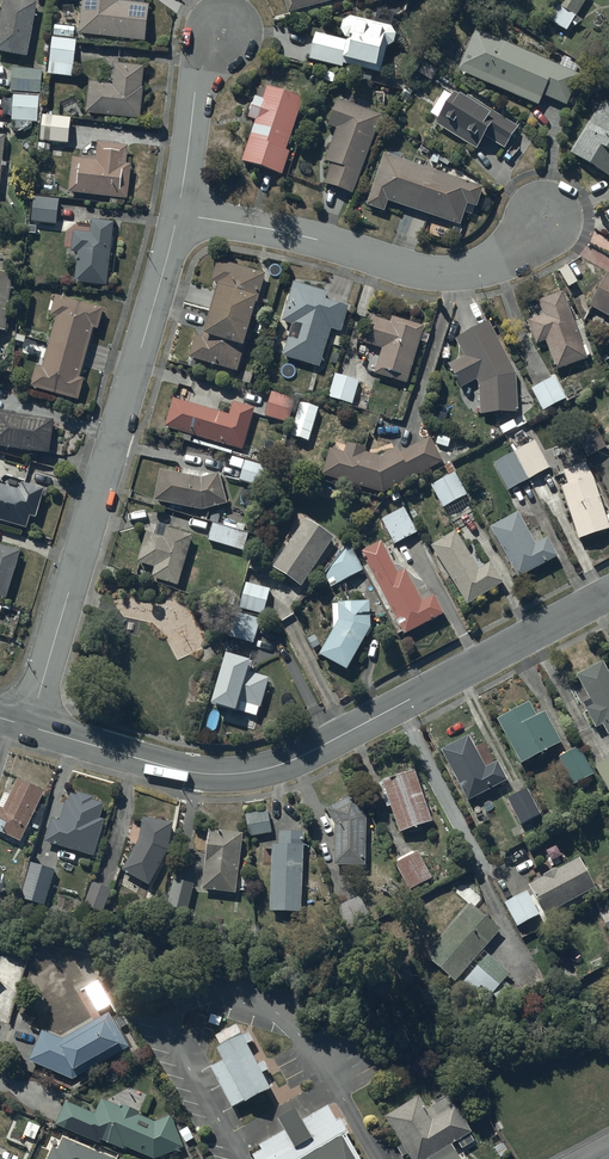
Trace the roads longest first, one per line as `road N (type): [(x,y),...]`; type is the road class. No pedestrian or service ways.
road 1 (residential): [(30,727),(198,774),(275,768),(608,594)]
road 2 (residential): [(30,727),(179,216)]
road 3 (residential): [(179,216),(320,240),(433,272),(489,265),(542,220)]
road 4 (residential): [(179,216),(197,94),(224,32)]

